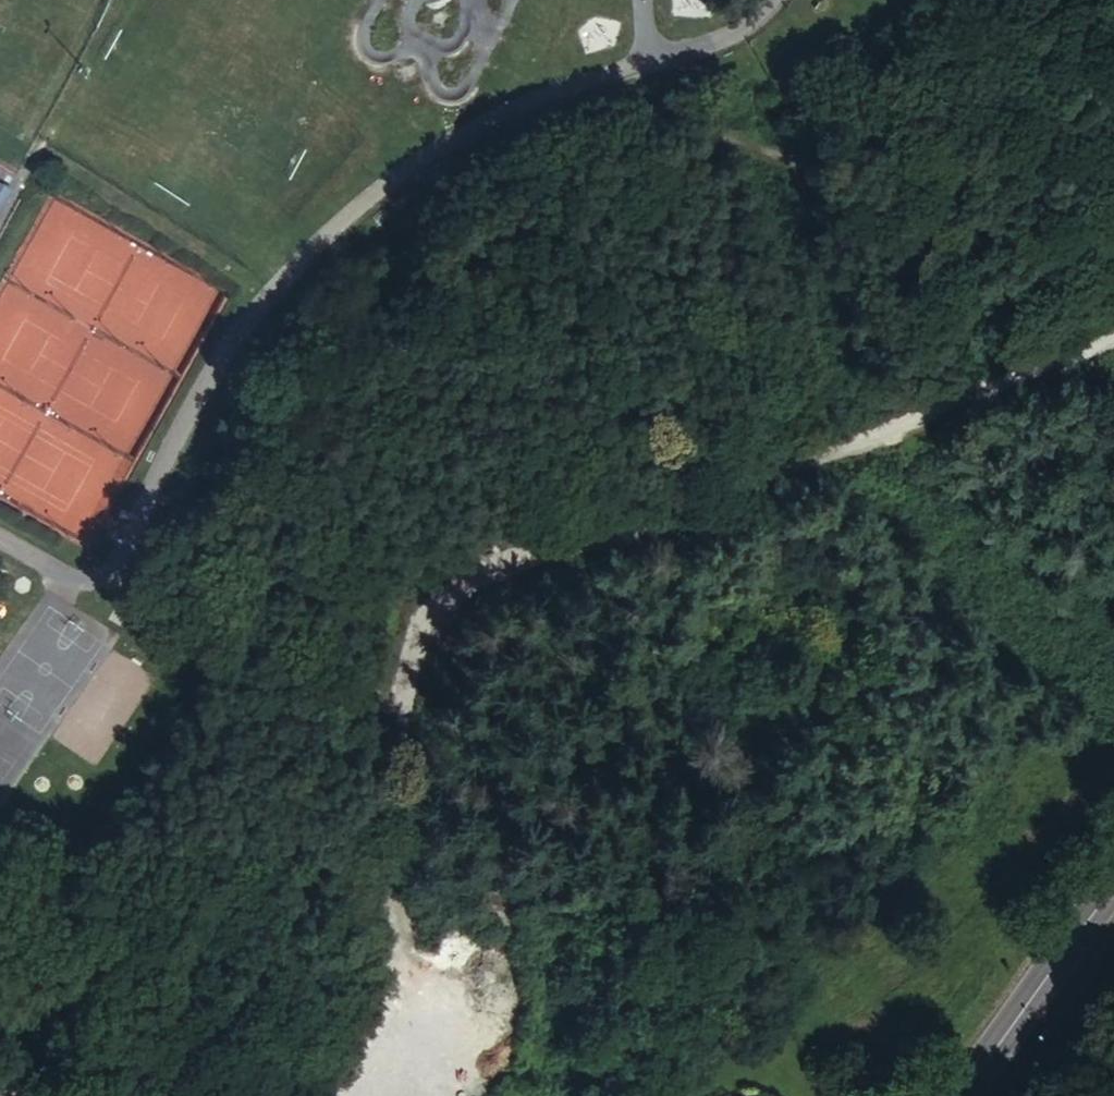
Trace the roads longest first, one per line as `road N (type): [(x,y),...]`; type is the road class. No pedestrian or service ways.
road 1 (tertiary): [(1113,884),(957,1095)]

